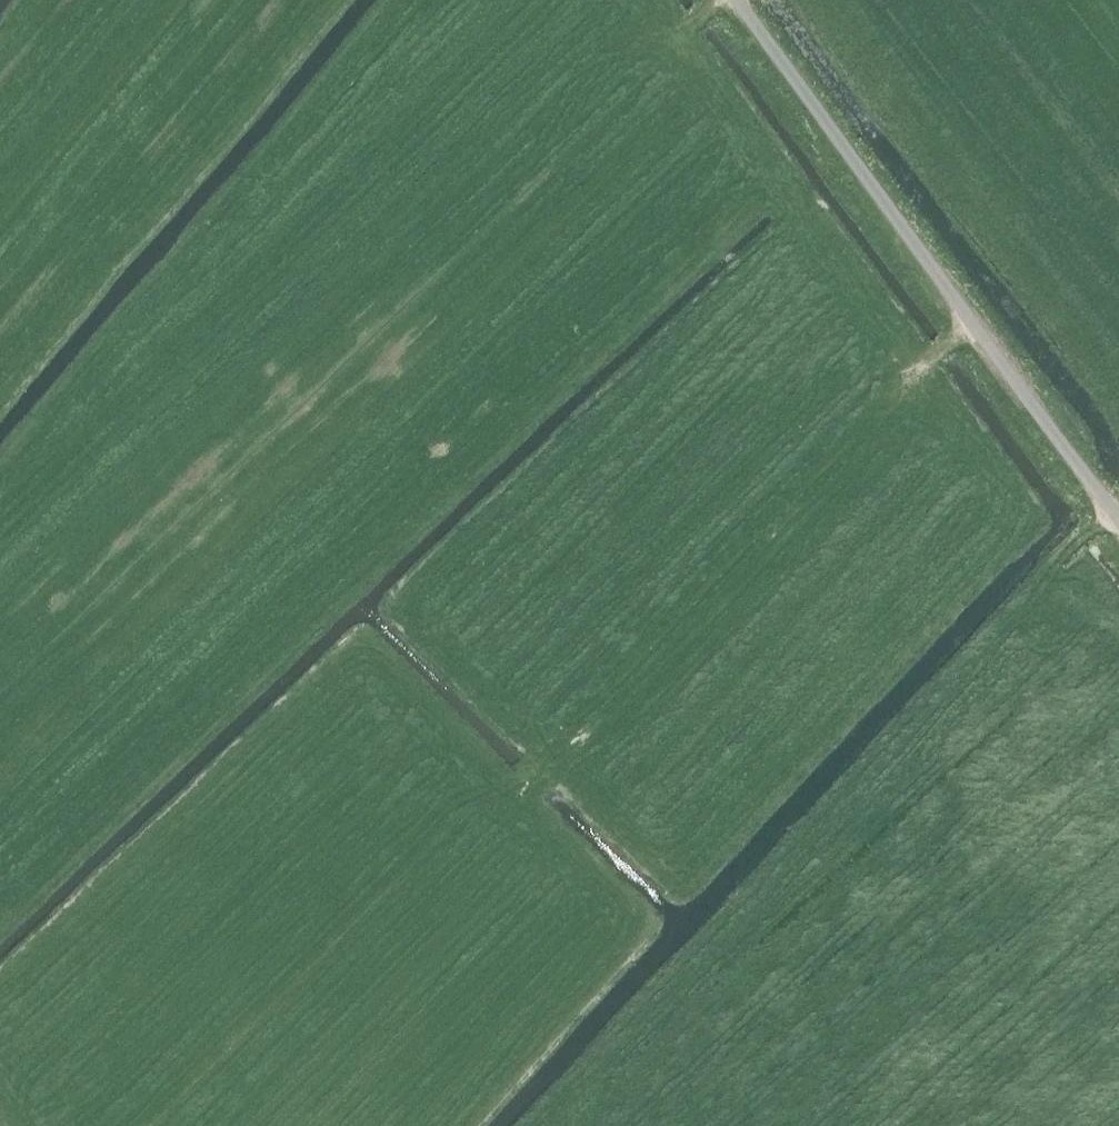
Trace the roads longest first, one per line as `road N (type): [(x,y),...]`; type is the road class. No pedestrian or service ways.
road 1 (unclassified): [(1118,521),(730,0)]

